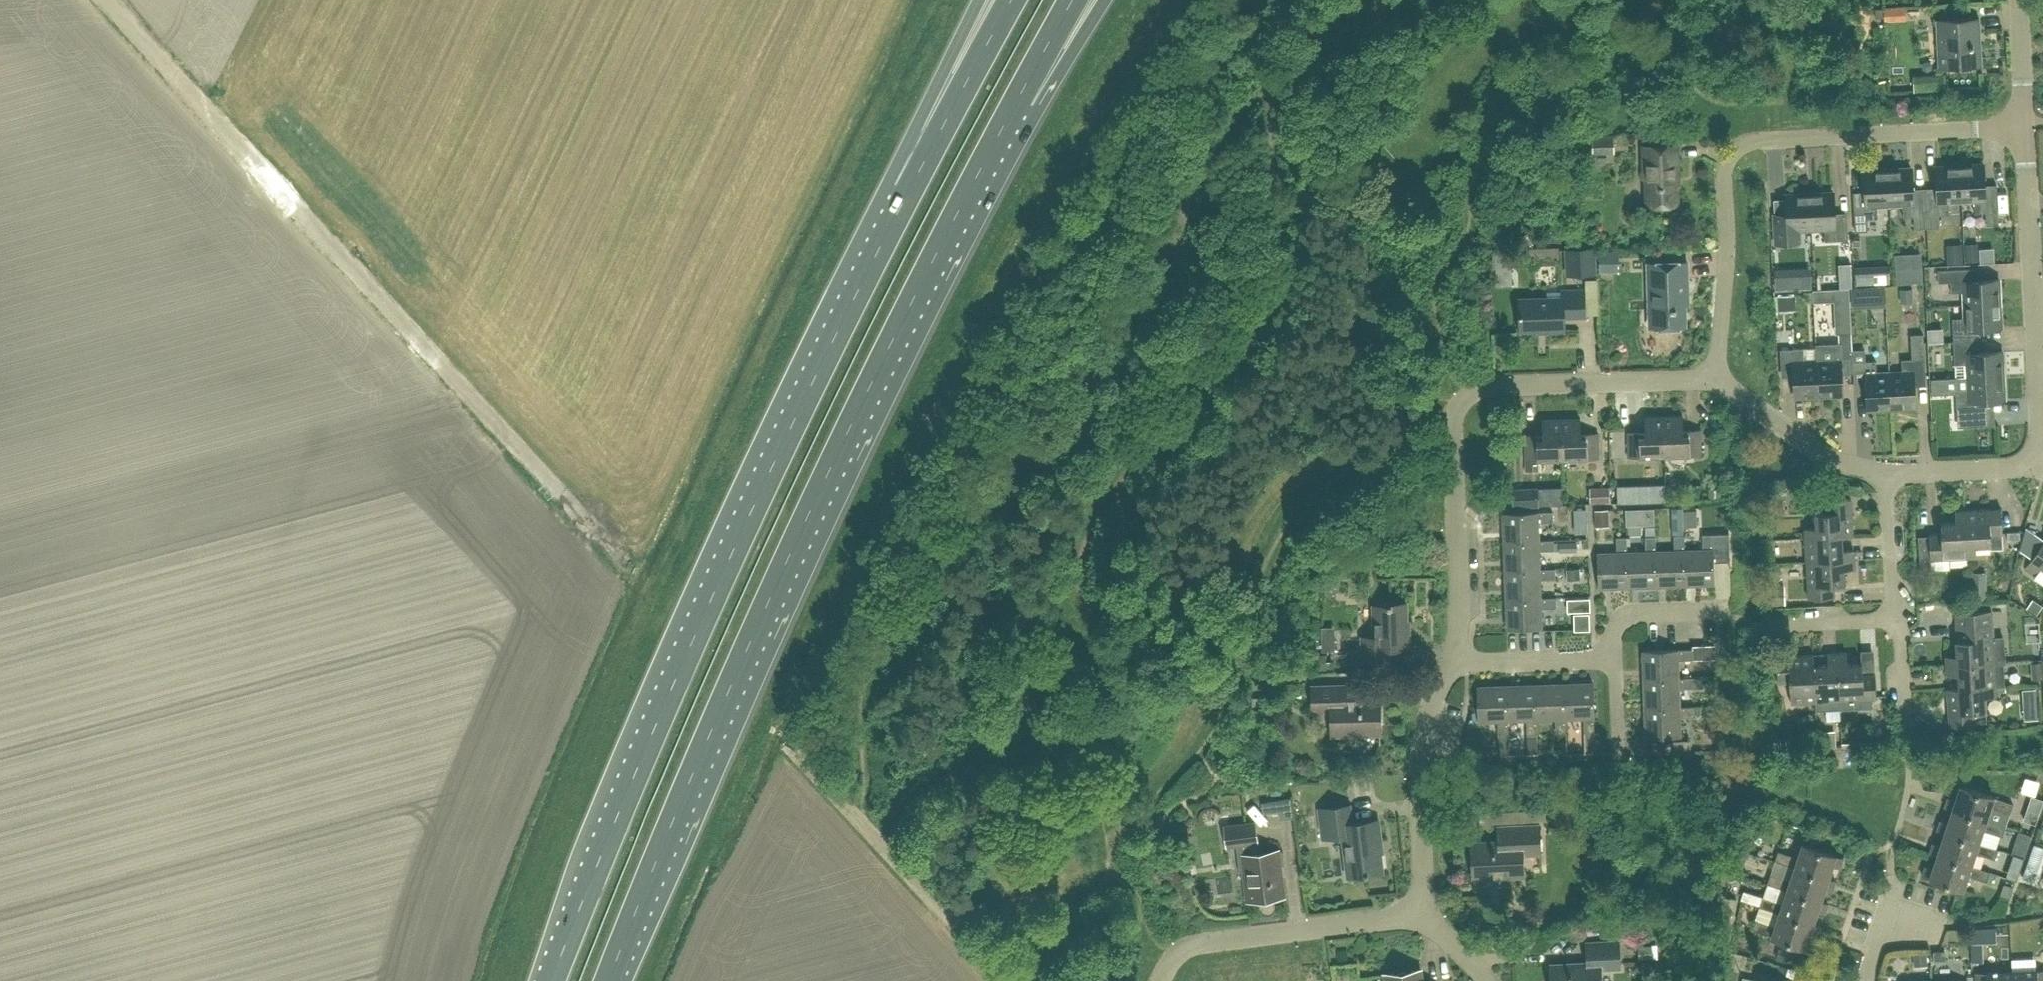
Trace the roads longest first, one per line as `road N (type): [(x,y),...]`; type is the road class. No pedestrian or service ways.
road 1 (trunk): [(610,980),(746,650),(1019,98)]
road 2 (trunk): [(908,190),(714,592),(551,980)]
road 3 (residential): [(1715,382),(1726,256),(1722,173),(1732,154),(1752,142),(2024,125)]
road 4 (residential): [(1715,382),(1498,385),(1462,401),(1452,431),(1458,665)]
road 5 (residential): [(2040,465),(2024,125)]
road 6 (unclassified): [(1009,980),(793,746)]
road 7 (residential): [(1424,917),(1199,944),(1179,954),(1161,980)]
road 8 (residential): [(1458,665),(1435,699),(1420,758),(1424,917)]
road 9 (trunk): [(1012,0),(908,190)]
road 10 (trunk): [(982,0),(908,190)]
road 11 (residential): [(1888,474),(1828,459),(1715,382)]
road 12 (residential): [(1458,665),(1615,657)]
road 13 (residential): [(2040,465),(1888,474)]
road 14 (residential): [(1898,619),(1888,474)]
road 15 (residential): [(1615,657),(1614,629),(1629,613),(1714,611)]
road 16 (residential): [(1770,626),(1898,619)]
road 17 (residential): [(2024,125),(2020,0)]
road 18 (trunk): [(1019,98),(1094,0)]

